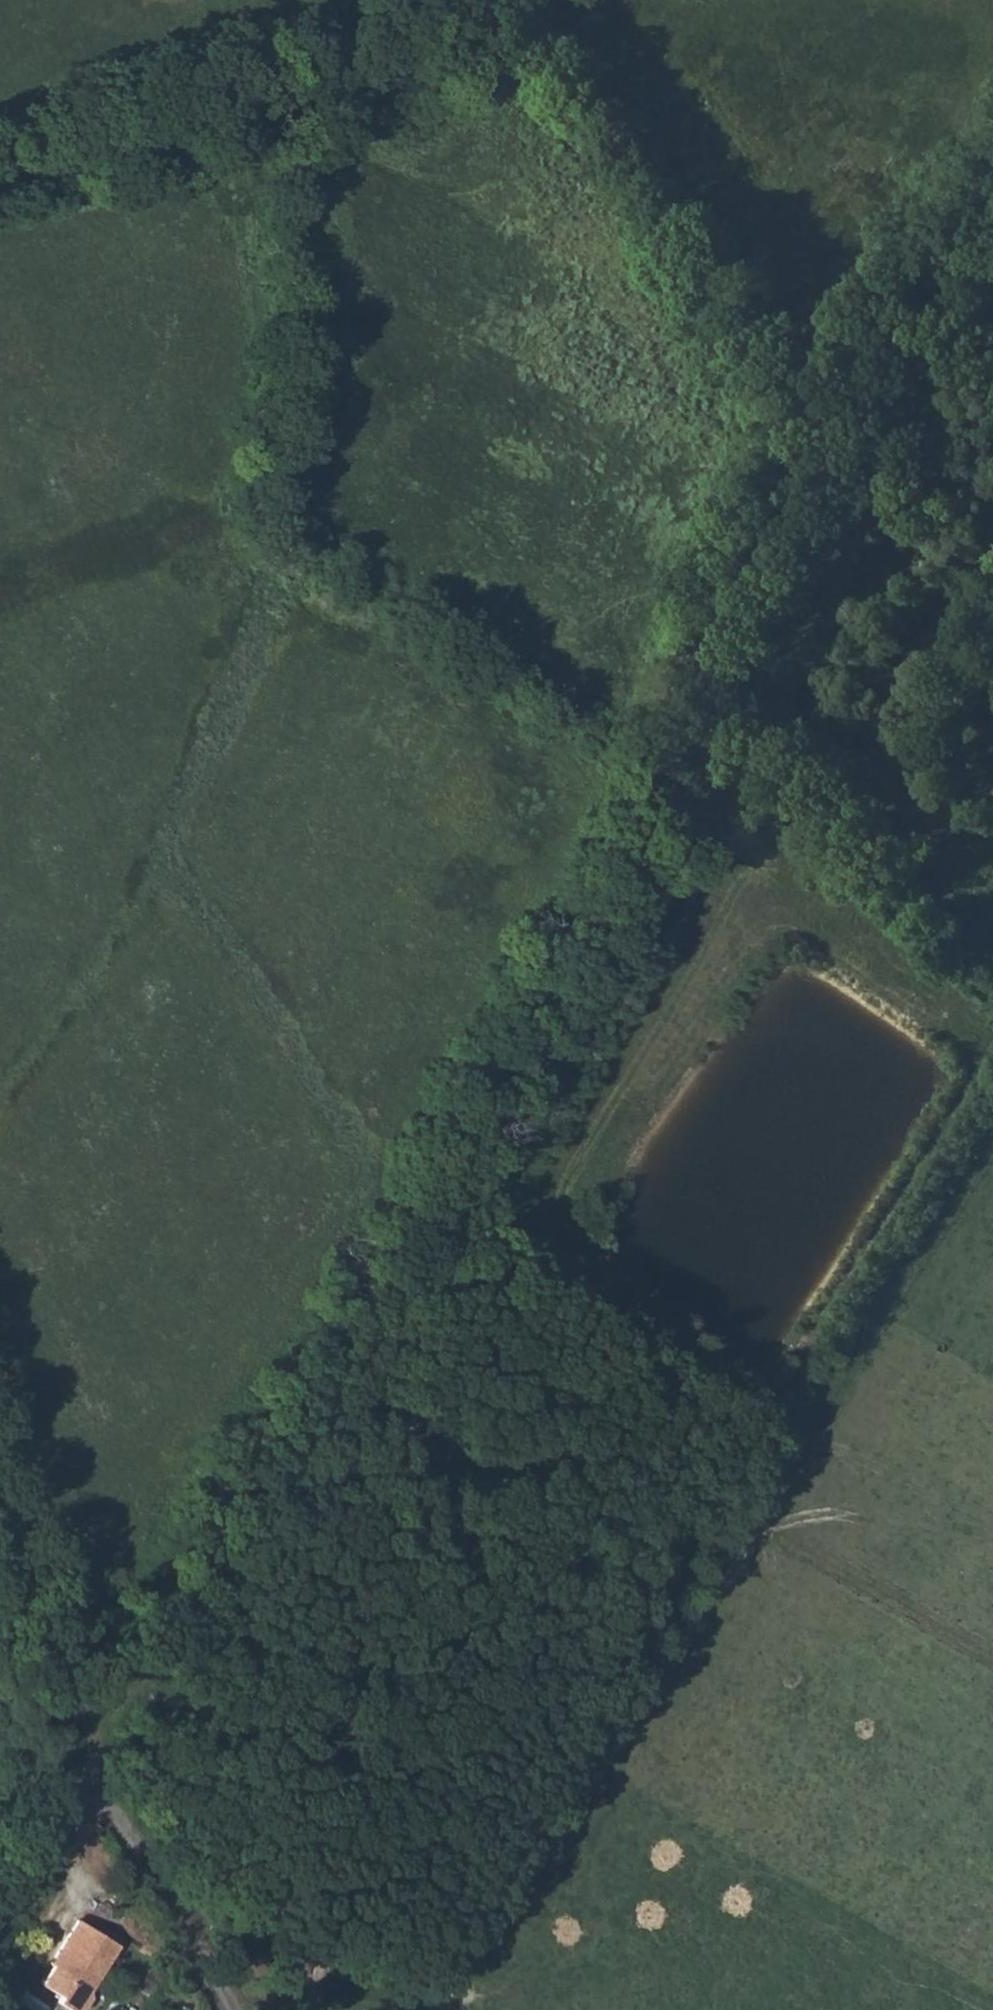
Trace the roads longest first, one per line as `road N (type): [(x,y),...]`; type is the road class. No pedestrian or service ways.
road 1 (track): [(480,0),(440,42),(131,128),(0,173)]
road 2 (track): [(83,1780),(242,1944),(392,2009)]
road 3 (unclassified): [(94,1722),(83,1780),(0,1905)]
road 4 (track): [(94,1722),(0,1541)]

